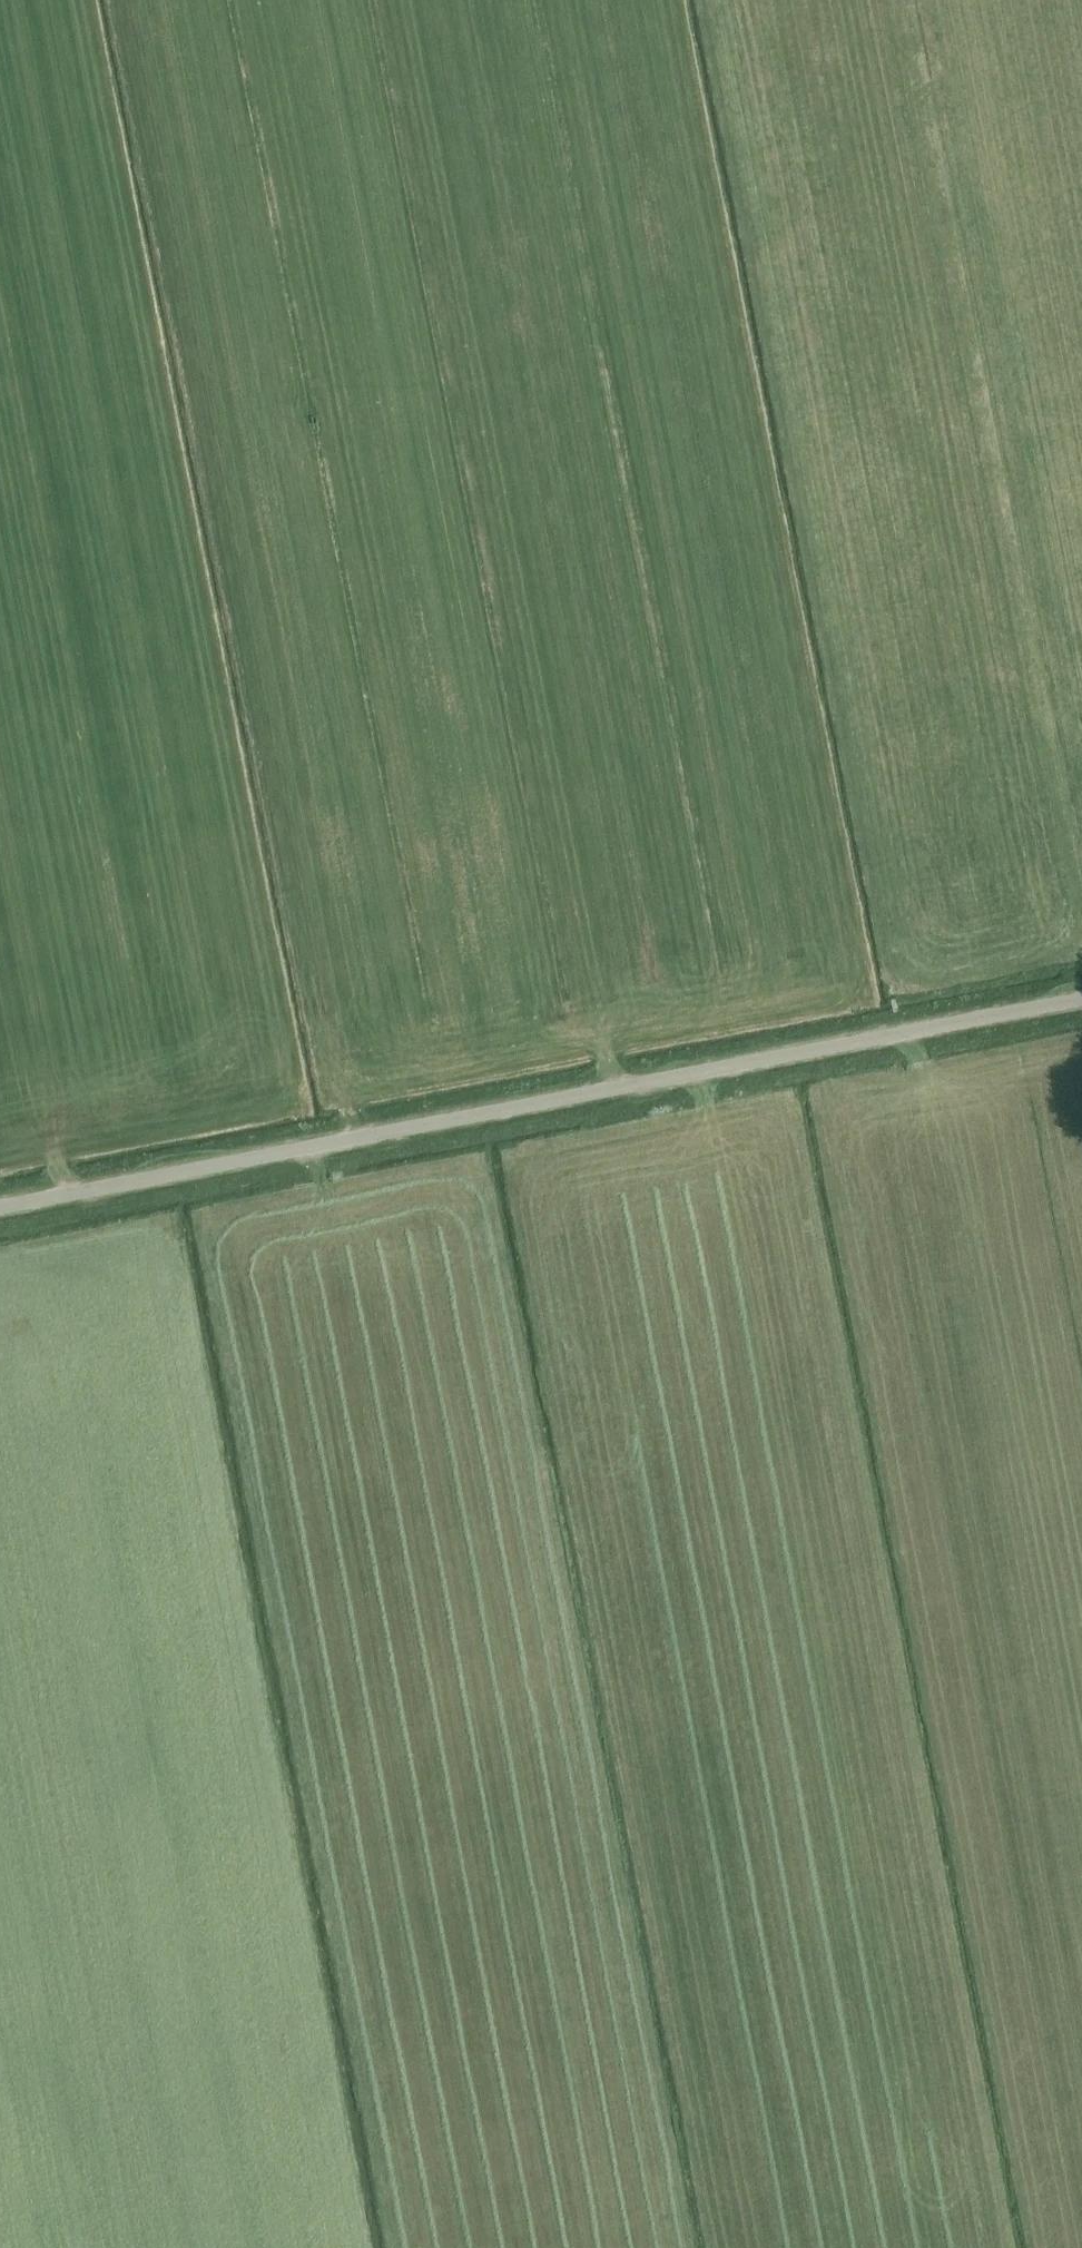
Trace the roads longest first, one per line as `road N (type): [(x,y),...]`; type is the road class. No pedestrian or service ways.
road 1 (unclassified): [(0,1207),(1081,998)]

